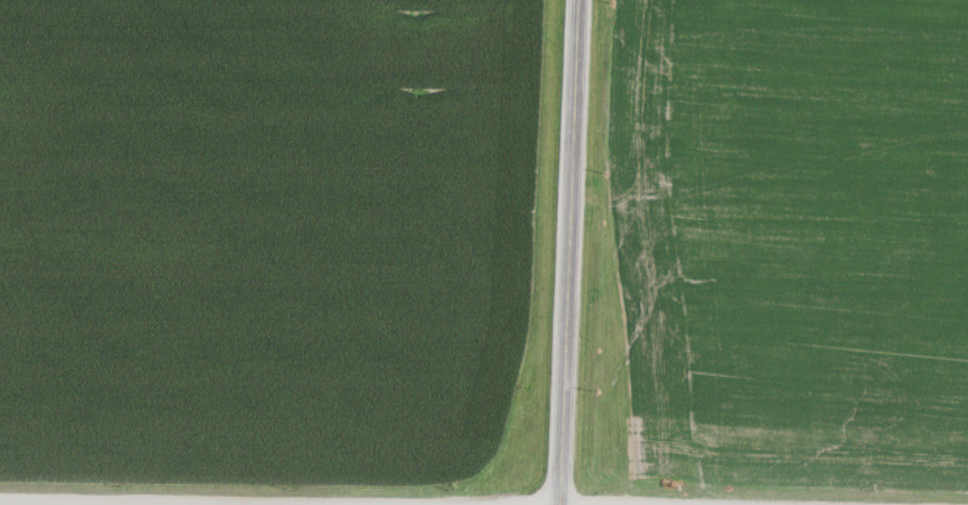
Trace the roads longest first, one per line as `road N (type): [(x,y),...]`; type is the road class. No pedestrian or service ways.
road 1 (secondary): [(560,504),(579,0)]
road 2 (tertiary): [(0,500),(341,504)]

